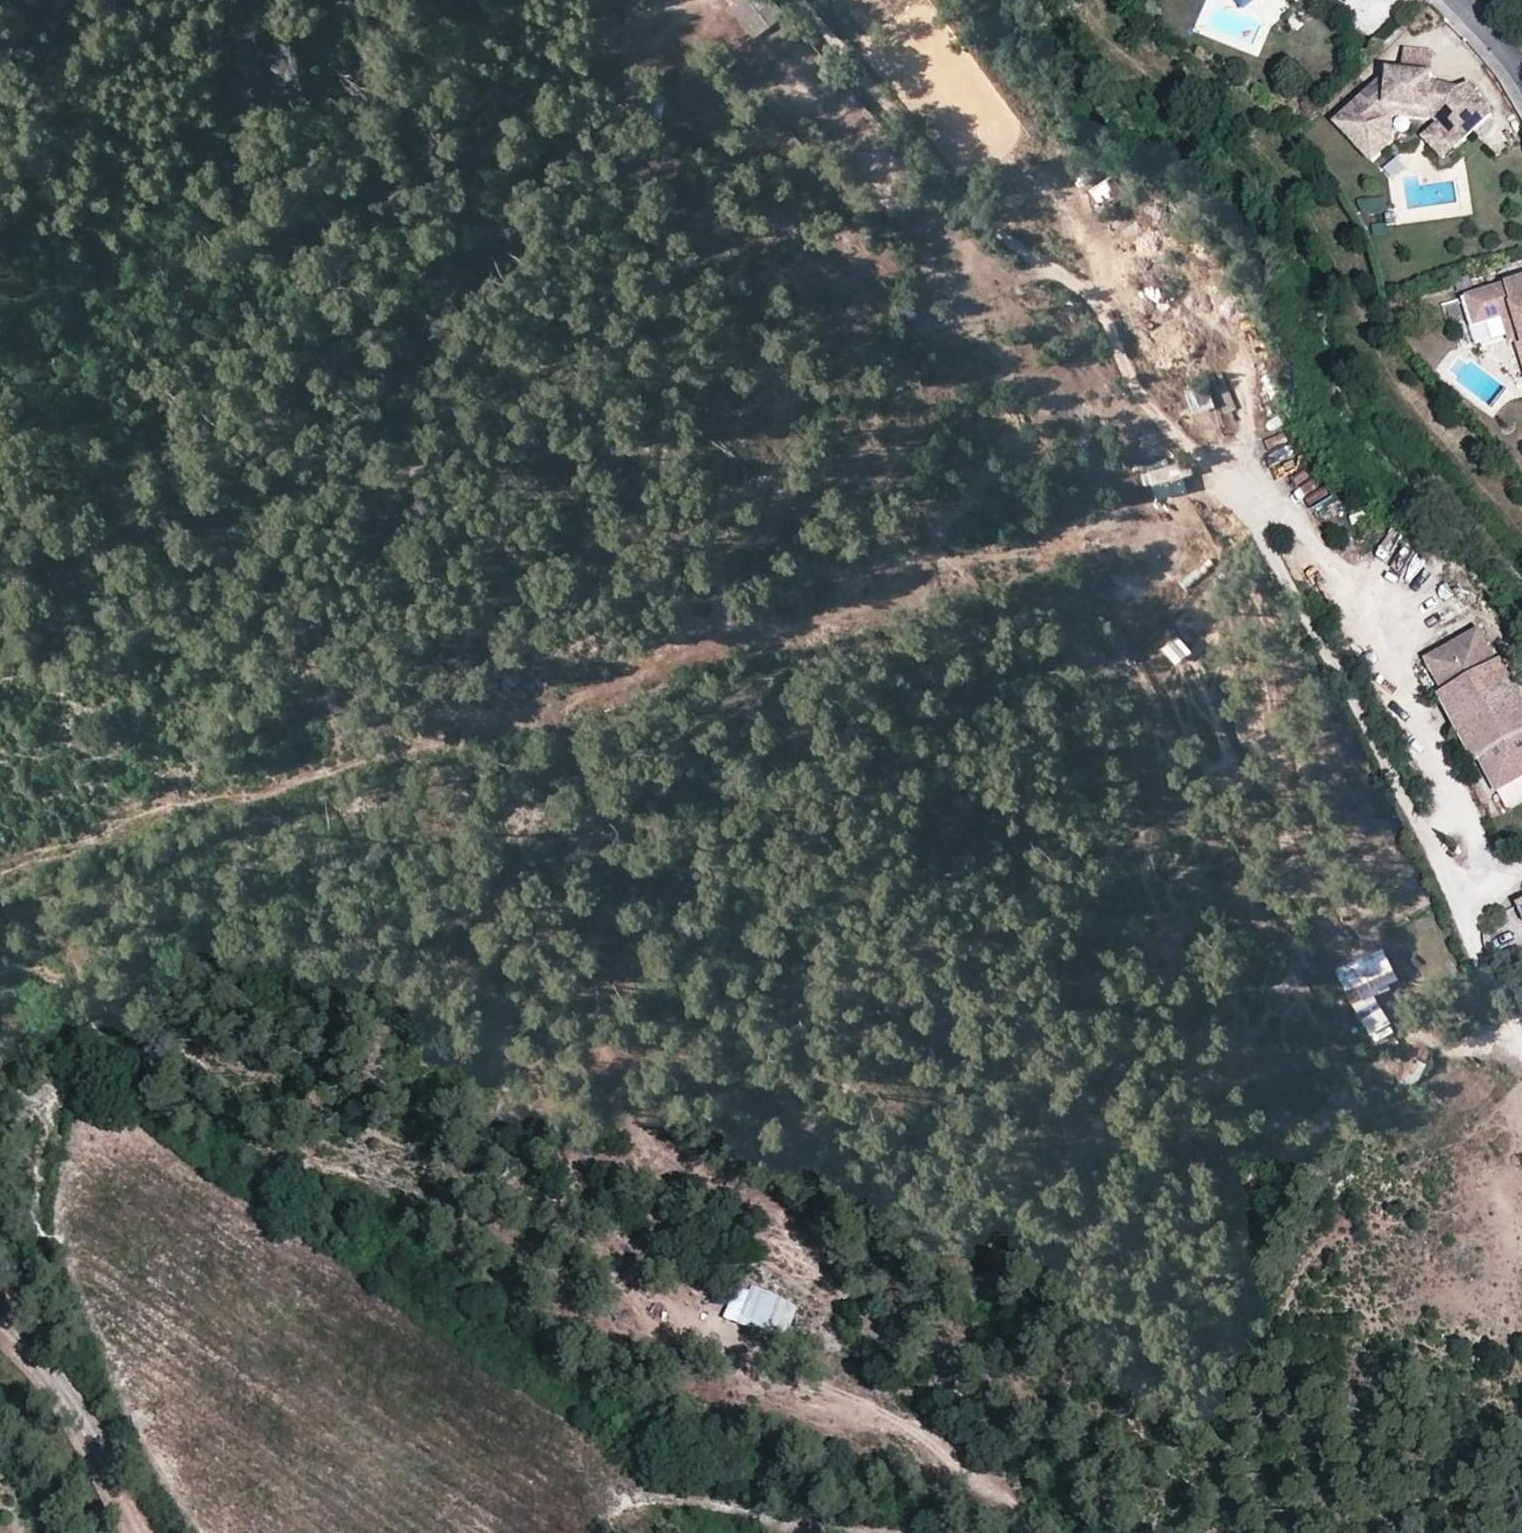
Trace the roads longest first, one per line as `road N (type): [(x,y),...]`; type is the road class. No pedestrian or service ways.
road 1 (track): [(1419,831),(1328,653),(1228,490),(1151,408),(1095,301),(983,226),(796,0)]

